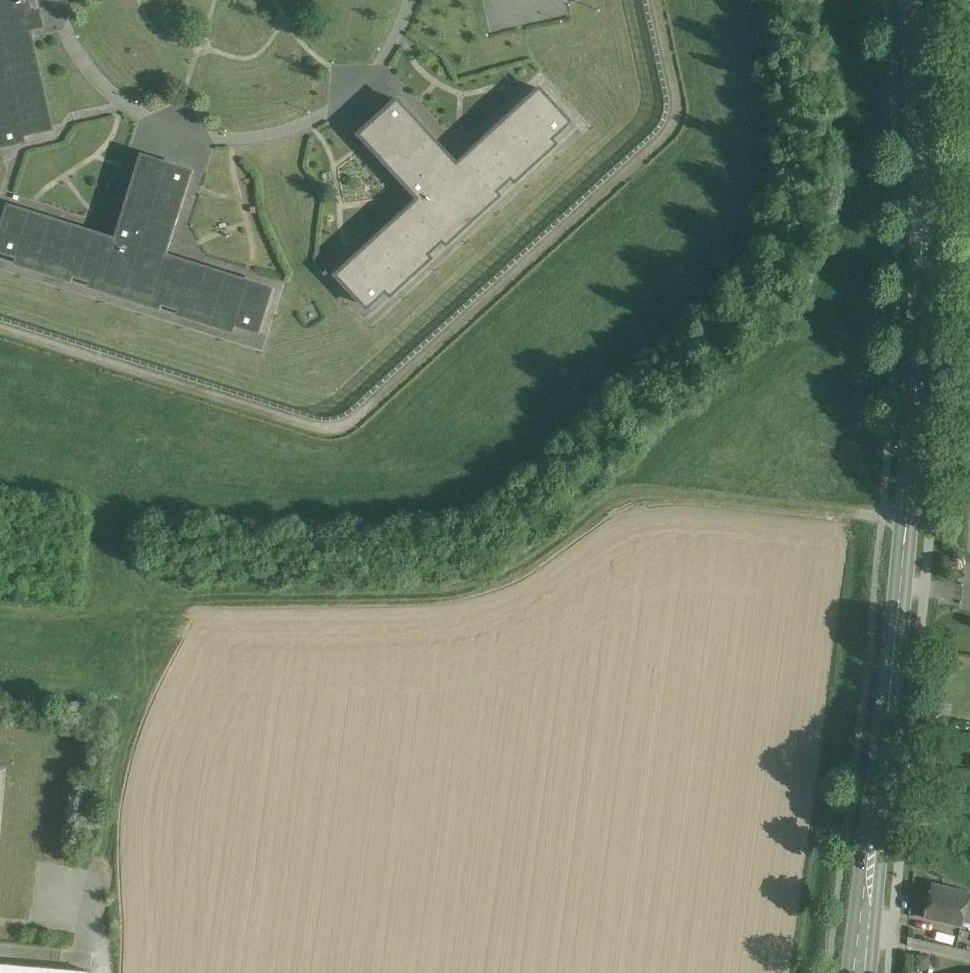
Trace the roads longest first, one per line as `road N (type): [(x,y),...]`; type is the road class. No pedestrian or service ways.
road 1 (secondary): [(863,972),(930,322),(917,0)]

